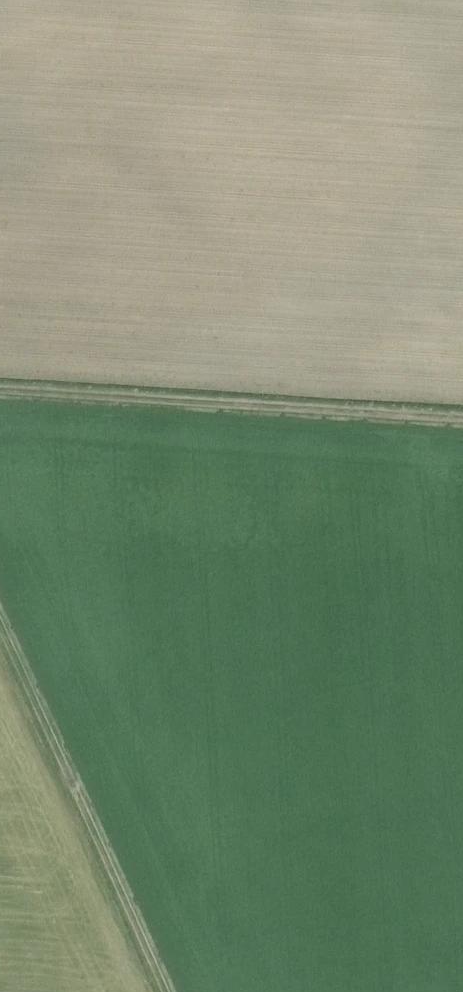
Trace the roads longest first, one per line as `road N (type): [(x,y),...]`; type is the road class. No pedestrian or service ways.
road 1 (track): [(0,386),(462,418)]
road 2 (track): [(168,991),(0,618)]

